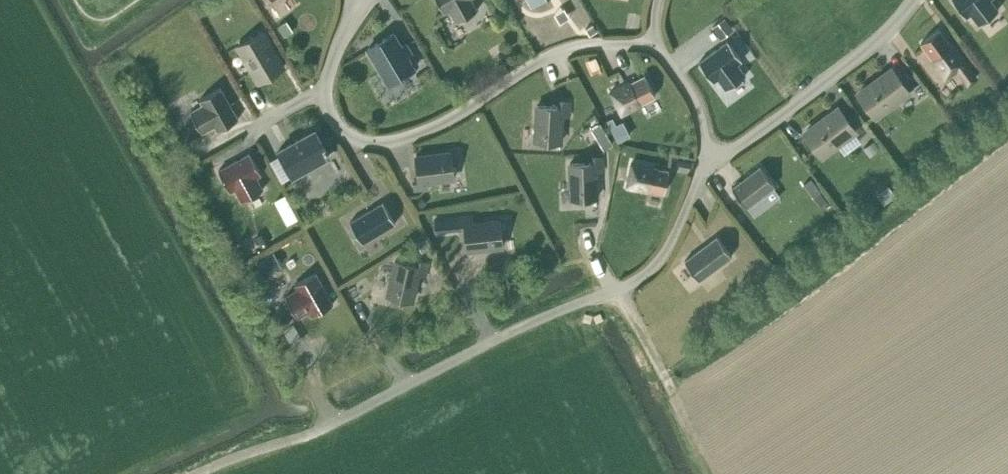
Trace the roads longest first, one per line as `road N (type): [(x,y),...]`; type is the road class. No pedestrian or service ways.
road 1 (residential): [(312,432),(646,272),(668,248),(705,156)]
road 2 (residential): [(653,41),(547,57),(400,140),(364,141),(337,129),(327,91)]
road 3 (residential): [(916,0),(847,67),(723,154),(705,156)]
road 4 (residential): [(705,156),(689,88),(653,41)]

